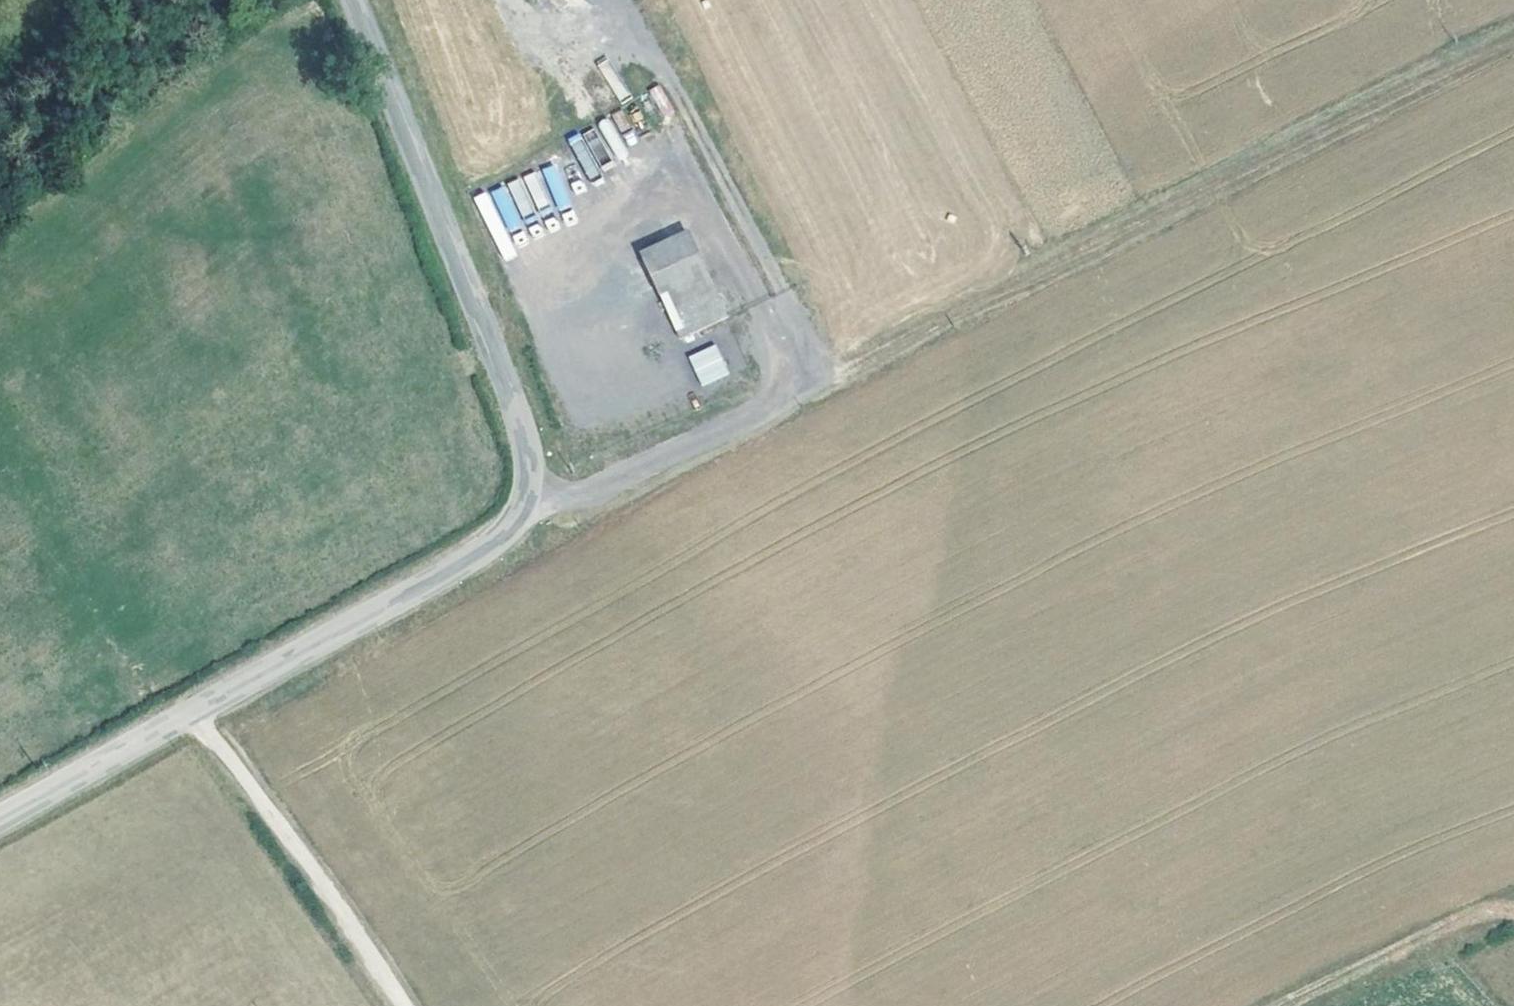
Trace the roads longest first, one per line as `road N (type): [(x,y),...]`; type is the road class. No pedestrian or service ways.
road 1 (tertiary): [(354,0),(522,427),(530,491),(519,518),(468,561),(404,598),(0,817)]
road 2 (track): [(519,518),(645,475),(749,427),(1513,40)]
road 3 (track): [(194,710),(405,1005)]
road 4 (track): [(1291,1005),(1513,903)]

